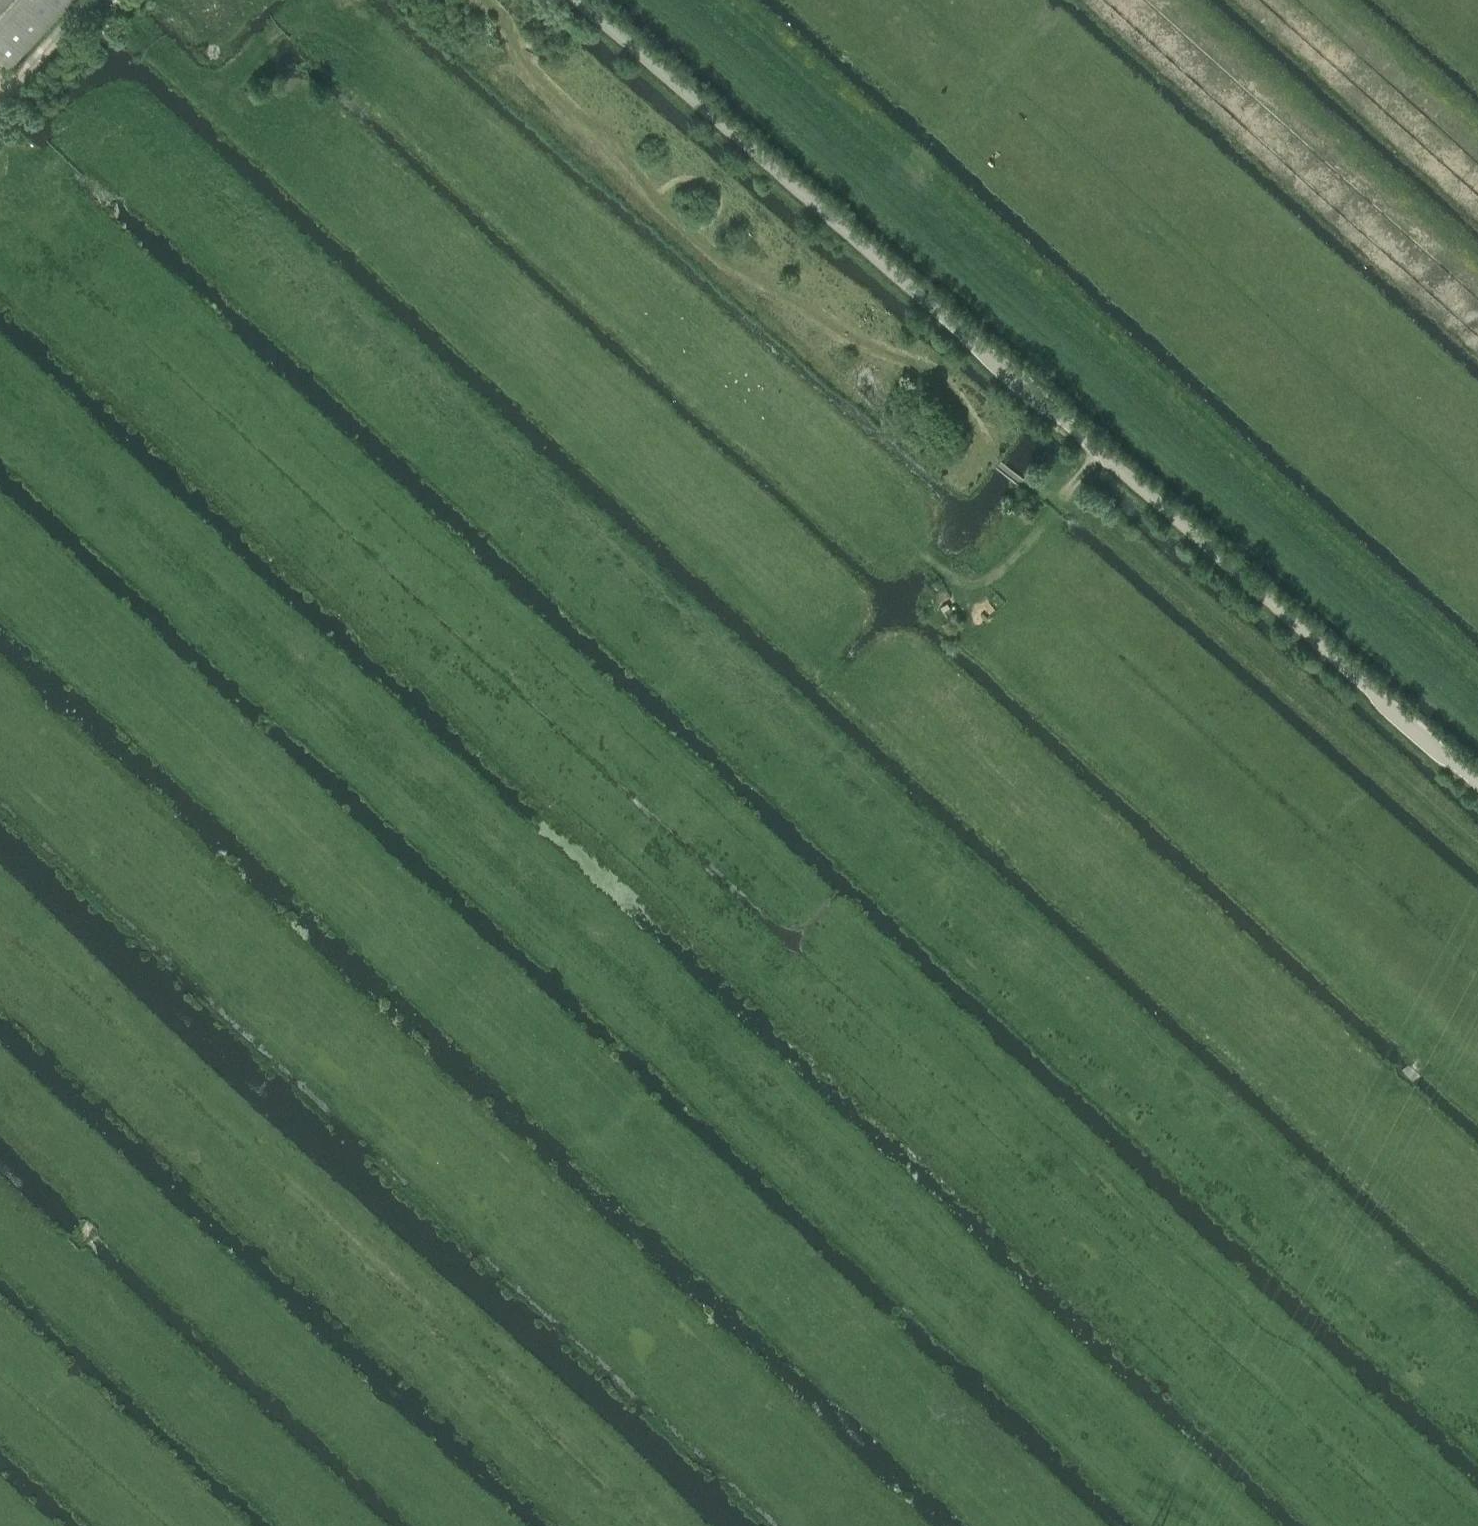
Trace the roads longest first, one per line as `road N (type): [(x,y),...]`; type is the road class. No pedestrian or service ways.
road 1 (tertiary): [(1477,787),(570,0)]

